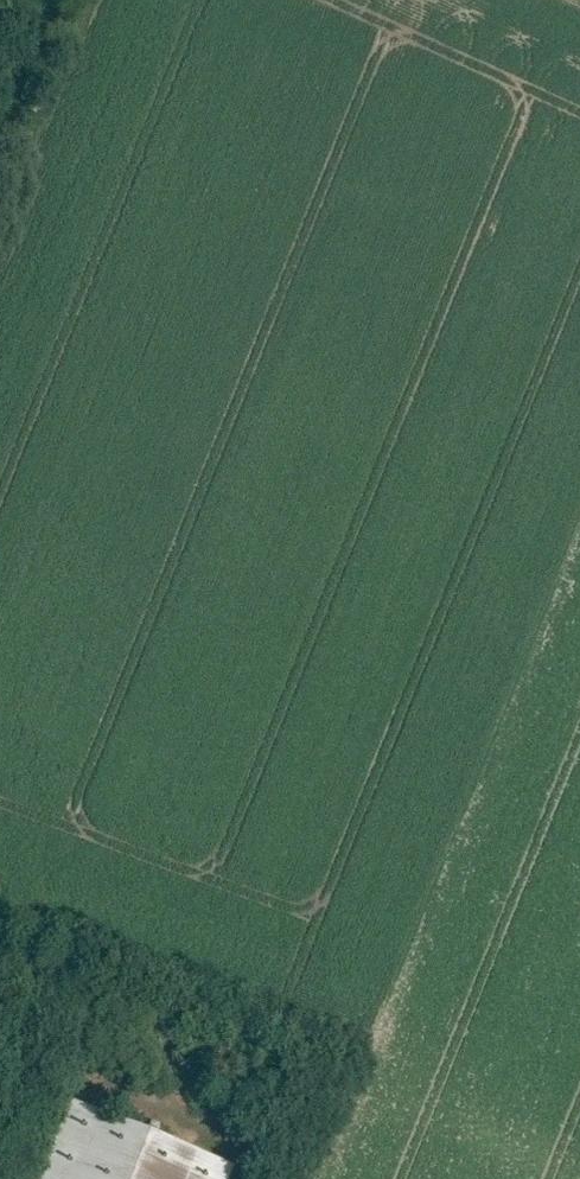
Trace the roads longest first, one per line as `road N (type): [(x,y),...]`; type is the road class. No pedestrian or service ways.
road 1 (track): [(66,0),(0,163)]

